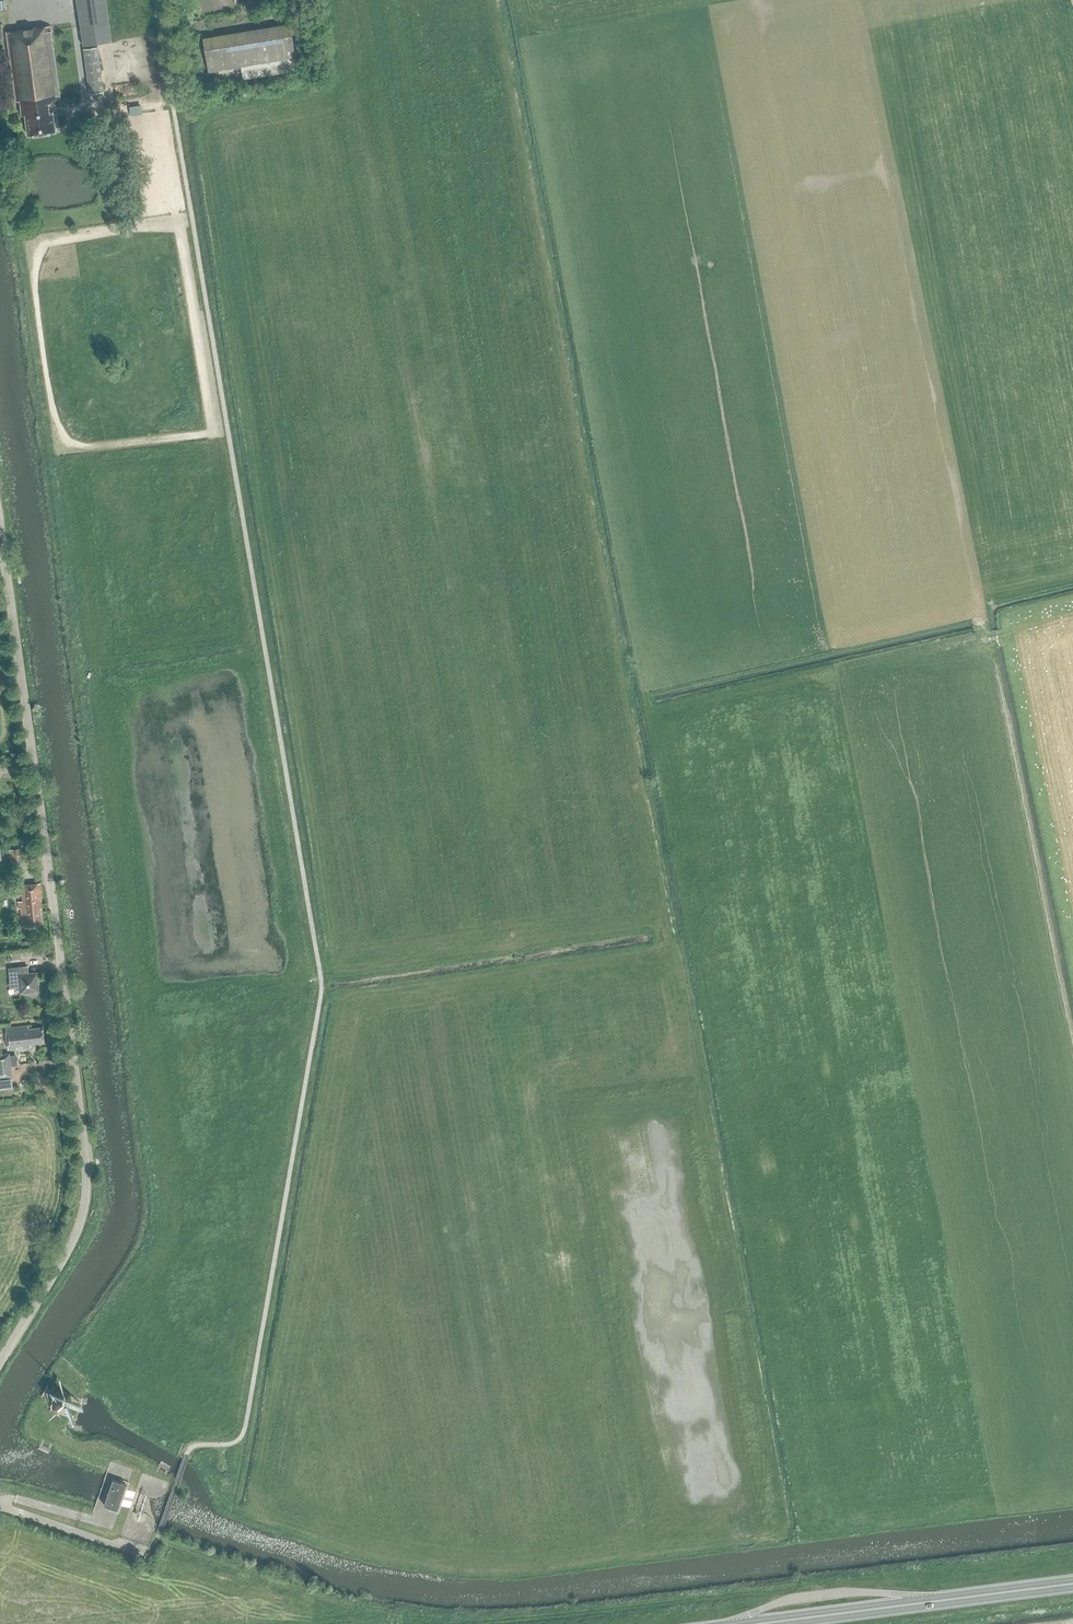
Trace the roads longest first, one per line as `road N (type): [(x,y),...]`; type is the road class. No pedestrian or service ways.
road 1 (unclassified): [(0,1363),(77,1233),(86,1177),(0,510)]
road 2 (trunk): [(761,1623),(1072,1584)]

